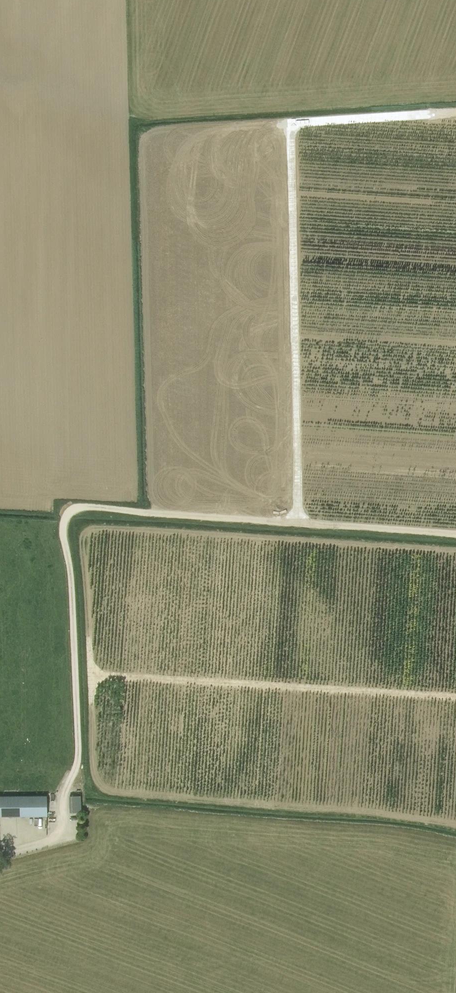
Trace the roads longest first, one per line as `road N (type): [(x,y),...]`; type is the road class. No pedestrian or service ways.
road 1 (track): [(455,533),(73,509),(64,526),(79,760),(65,794)]

